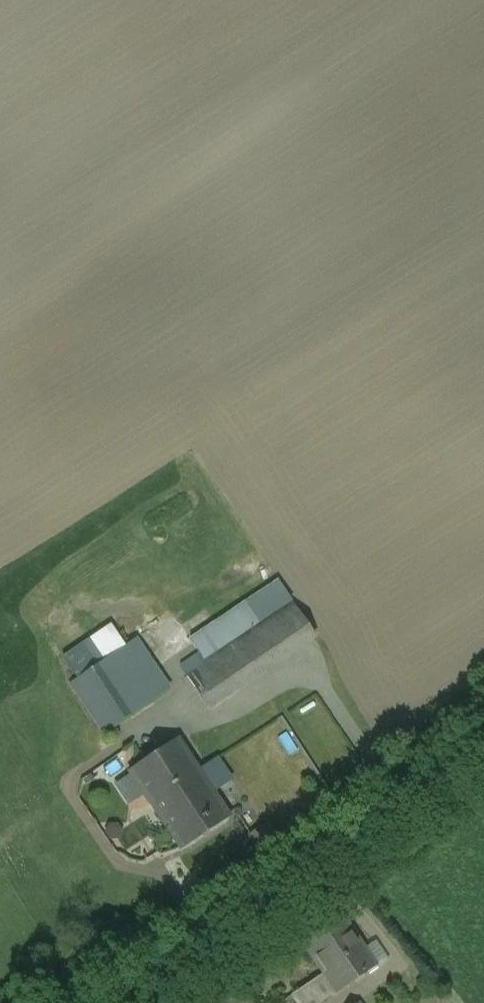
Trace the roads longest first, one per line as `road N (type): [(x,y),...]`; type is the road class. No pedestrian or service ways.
road 1 (unclassified): [(113,1002),(483,753)]

